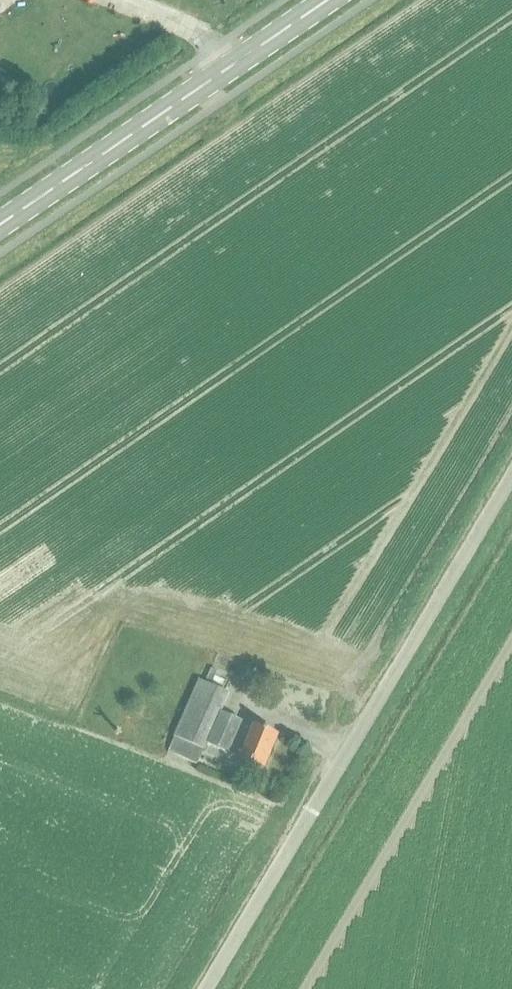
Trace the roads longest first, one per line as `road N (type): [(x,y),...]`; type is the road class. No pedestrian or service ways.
road 1 (unclassified): [(511,473),(203,988)]
road 2 (secondary): [(0,226),(329,0)]

